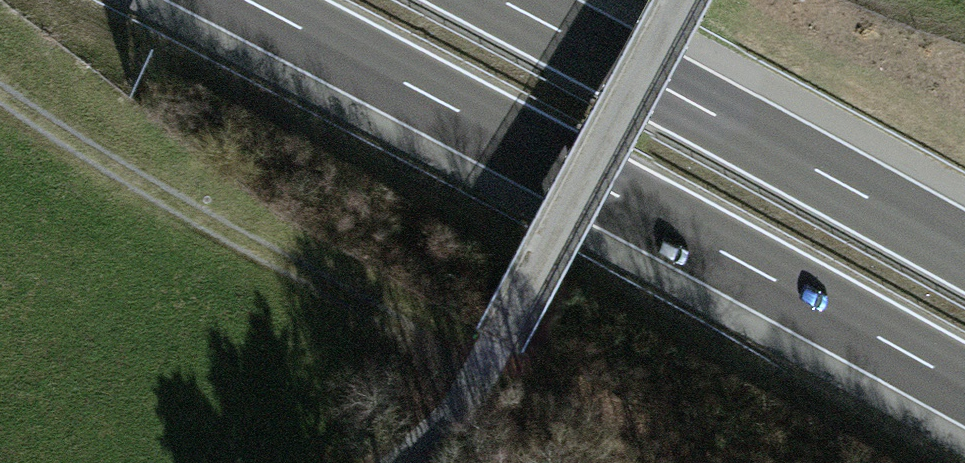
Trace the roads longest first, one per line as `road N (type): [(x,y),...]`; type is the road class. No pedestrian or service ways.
road 1 (motorway): [(235,0),(964,390)]
road 2 (unclassified): [(678,0),(496,342),(392,462)]
road 3 (motorway): [(964,248),(507,0)]

